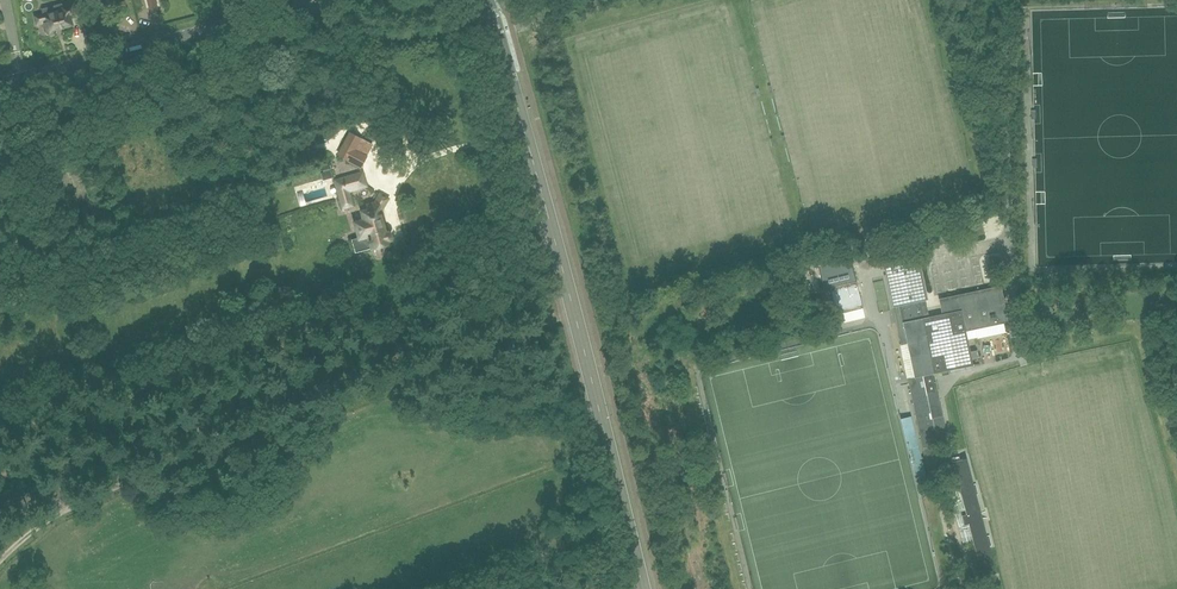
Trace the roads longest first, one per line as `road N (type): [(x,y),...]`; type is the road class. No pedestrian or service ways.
road 1 (secondary): [(644,588),(487,0)]
road 2 (tertiary): [(22,79),(295,0)]

